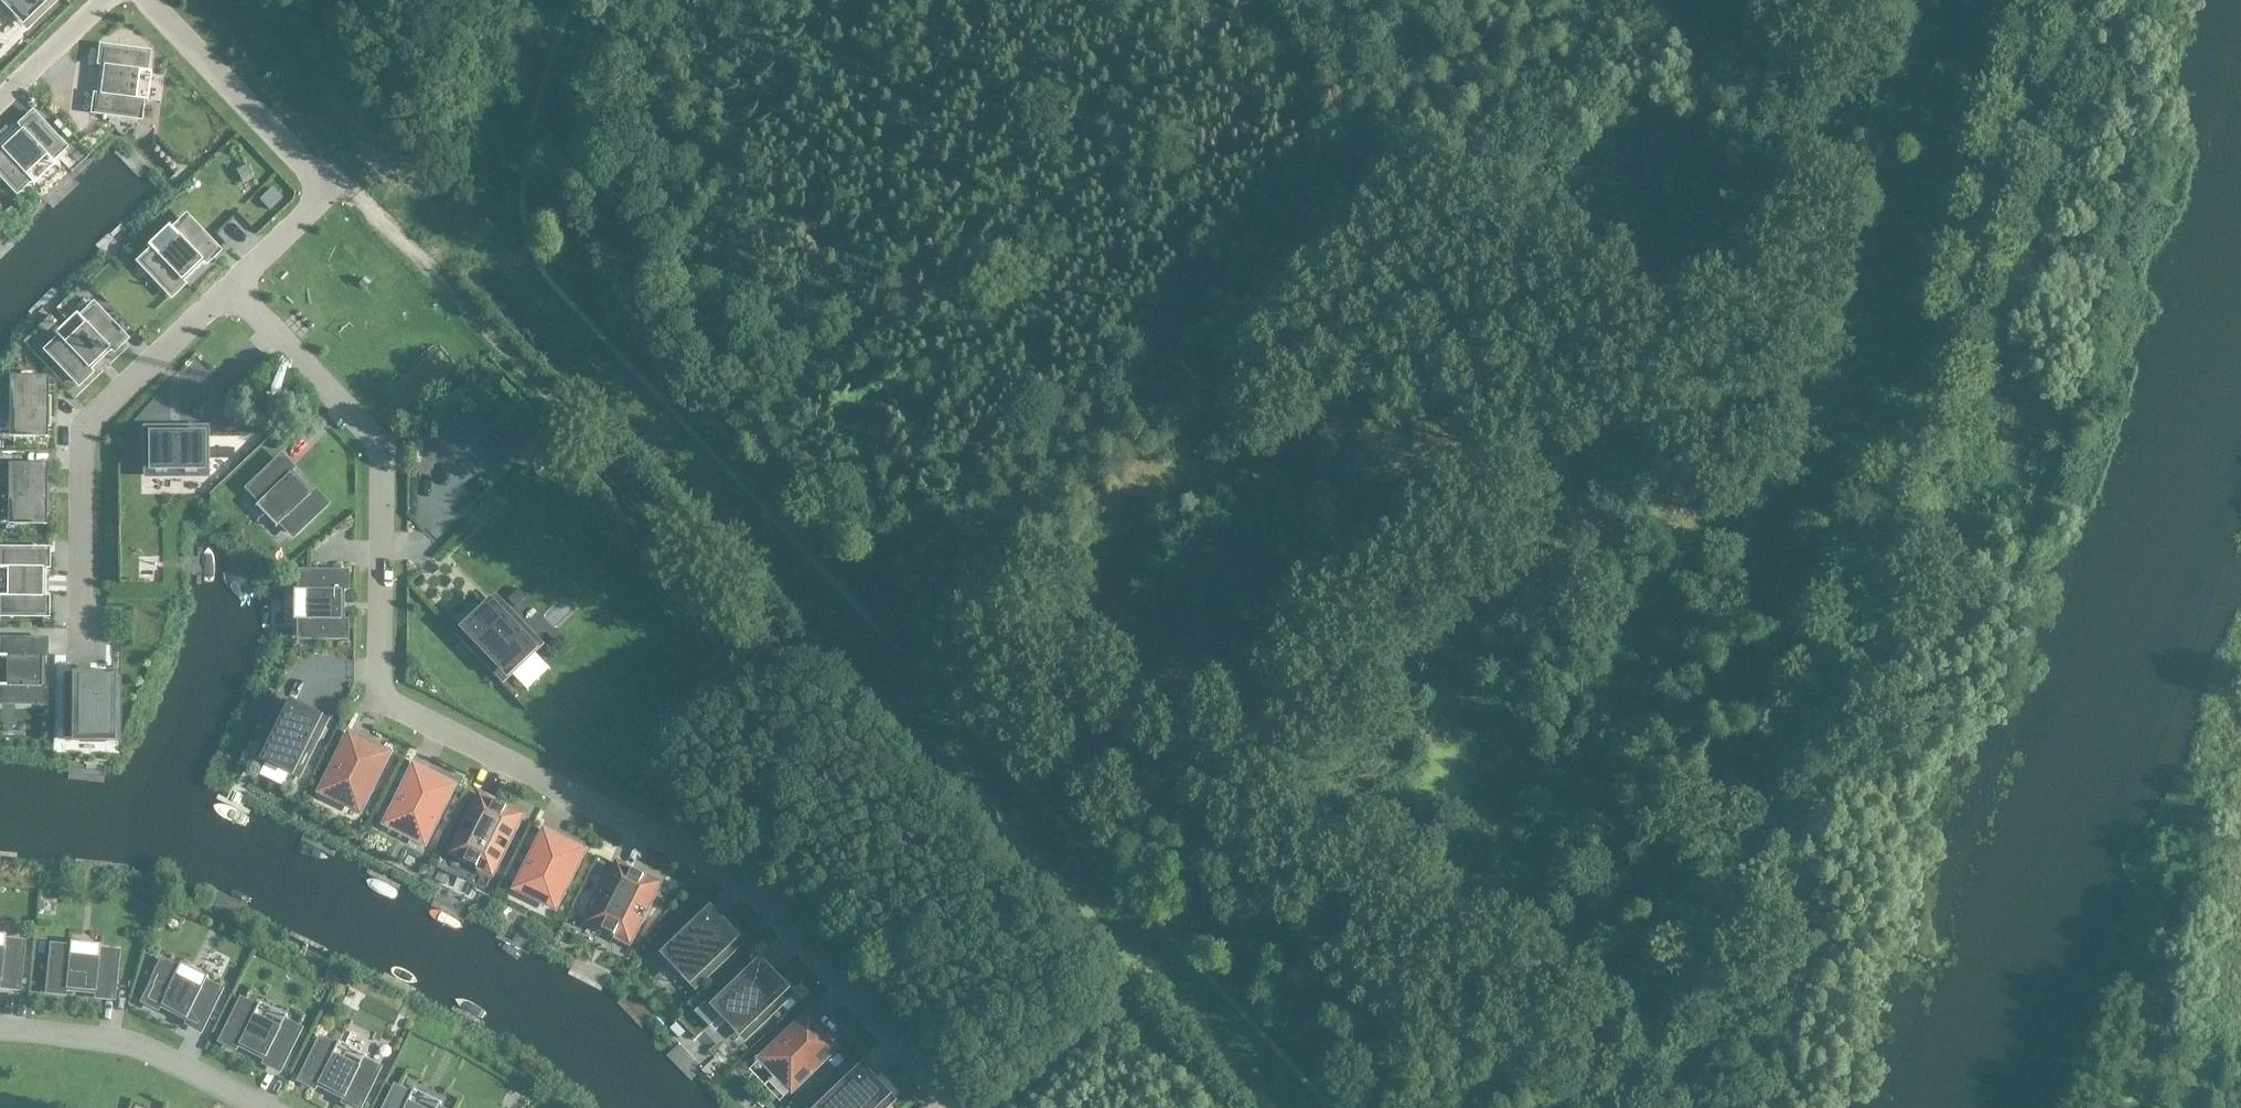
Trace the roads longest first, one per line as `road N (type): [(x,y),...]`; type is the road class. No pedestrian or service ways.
road 1 (residential): [(1231,1107),(704,555),(339,188)]
road 2 (unclassified): [(1617,1107),(1708,940),(1831,670),(1944,360),(2041,0)]
road 3 (residential): [(226,292),(380,450),(383,702),(717,867),(953,1107)]
road 4 (residential): [(226,292),(81,432),(83,641)]
road 5 (residential): [(265,1107),(123,1038),(0,1027)]
road 6 (residential): [(339,188),(148,0)]
road 7 (residential): [(339,188),(226,292)]
road 8 (residential): [(111,0),(0,103)]

